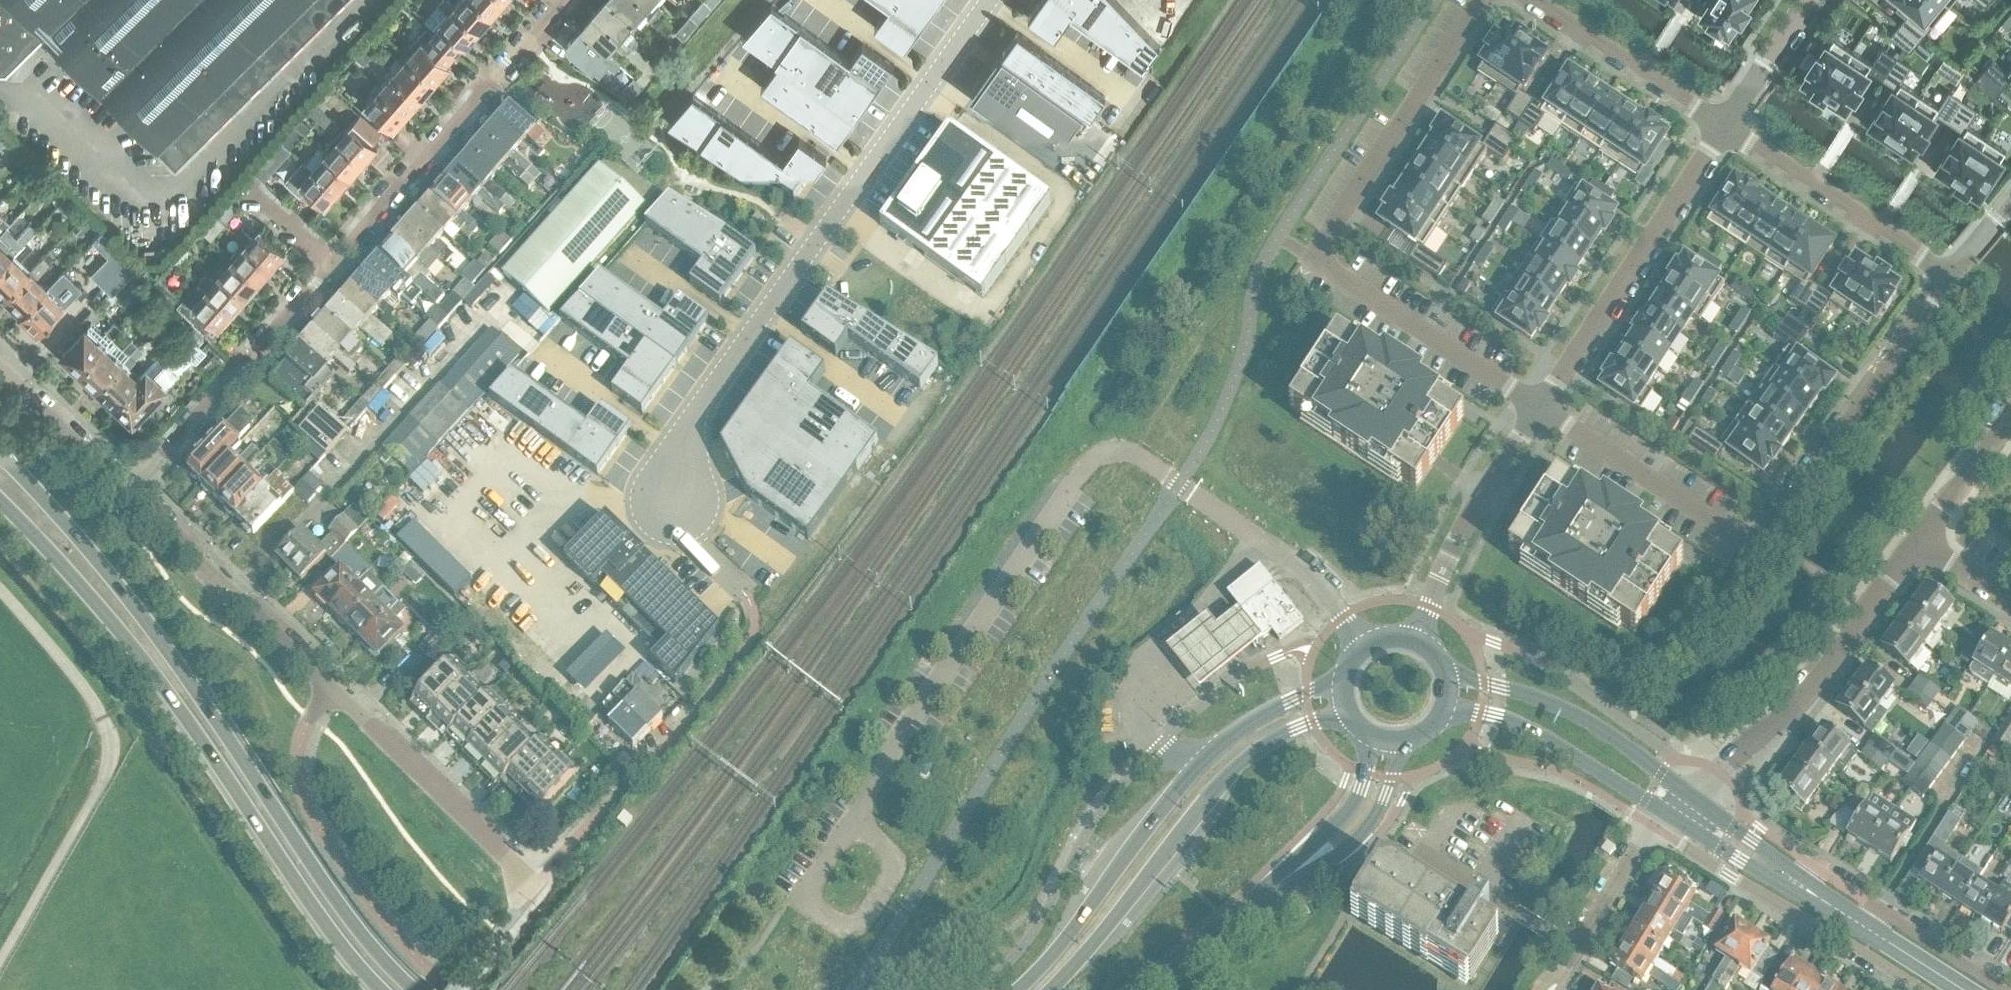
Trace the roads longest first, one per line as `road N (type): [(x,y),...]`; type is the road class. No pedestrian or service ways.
road 1 (unclassified): [(992,0),(707,394),(678,453),(671,504),(677,522),(747,598)]
road 2 (secondary): [(413,989),(348,915),(160,639),(0,454)]
road 3 (residential): [(135,496),(566,0)]
road 4 (secondary): [(0,502),(142,657),(330,929),(382,989)]
road 5 (residential): [(1479,0),(1312,259),(1540,408)]
road 6 (residential): [(537,886),(135,496)]
road 7 (secondary): [(1343,680),(1267,716),(1199,773),(1024,989)]
road 8 (secondary): [(1058,989),(1238,772),(1280,738),(1347,713)]
road 9 (tertiary): [(1138,989),(1348,832),(1373,793),(1386,742)]
road 10 (residential): [(1698,817),(1797,710),(1920,545)]
road 11 (residential): [(1540,408),(1727,129)]
road 12 (residential): [(1951,278),(1764,540)]
road 13 (residential): [(1652,827),(1919,989)]
road 14 (residential): [(537,886),(728,674)]
road 15 (residential): [(1727,129),(1951,278)]
road 16 (secondary): [(1670,799),(1658,770),(1606,734),(1529,698),(1446,676)]
road 17 (residential): [(1417,642),(1453,549),(1540,408)]
road 18 (residential): [(1540,408),(1746,542),(1764,540)]
road 19 (residential): [(1365,646),(1307,575),(1178,486)]
road 20 (secondary): [(1445,707),(1528,730),(1640,798),(1670,799)]
road 21 (residential): [(1727,129),(1529,0)]
road 22 (residential): [(135,496),(0,366)]
road 23 (residential): [(1579,947),(1423,857)]
road 24 (secondary): [(1841,914),(1698,817)]
road 25 (residential): [(1727,129),(1815,0)]
road 26 (residential): [(1920,545),(2010,420)]
road 27 (residential): [(1652,827),(1579,947)]
road 28 (secondary): [(1959,989),(1841,914)]
road 29 (residential): [(2003,989),(1885,914)]

